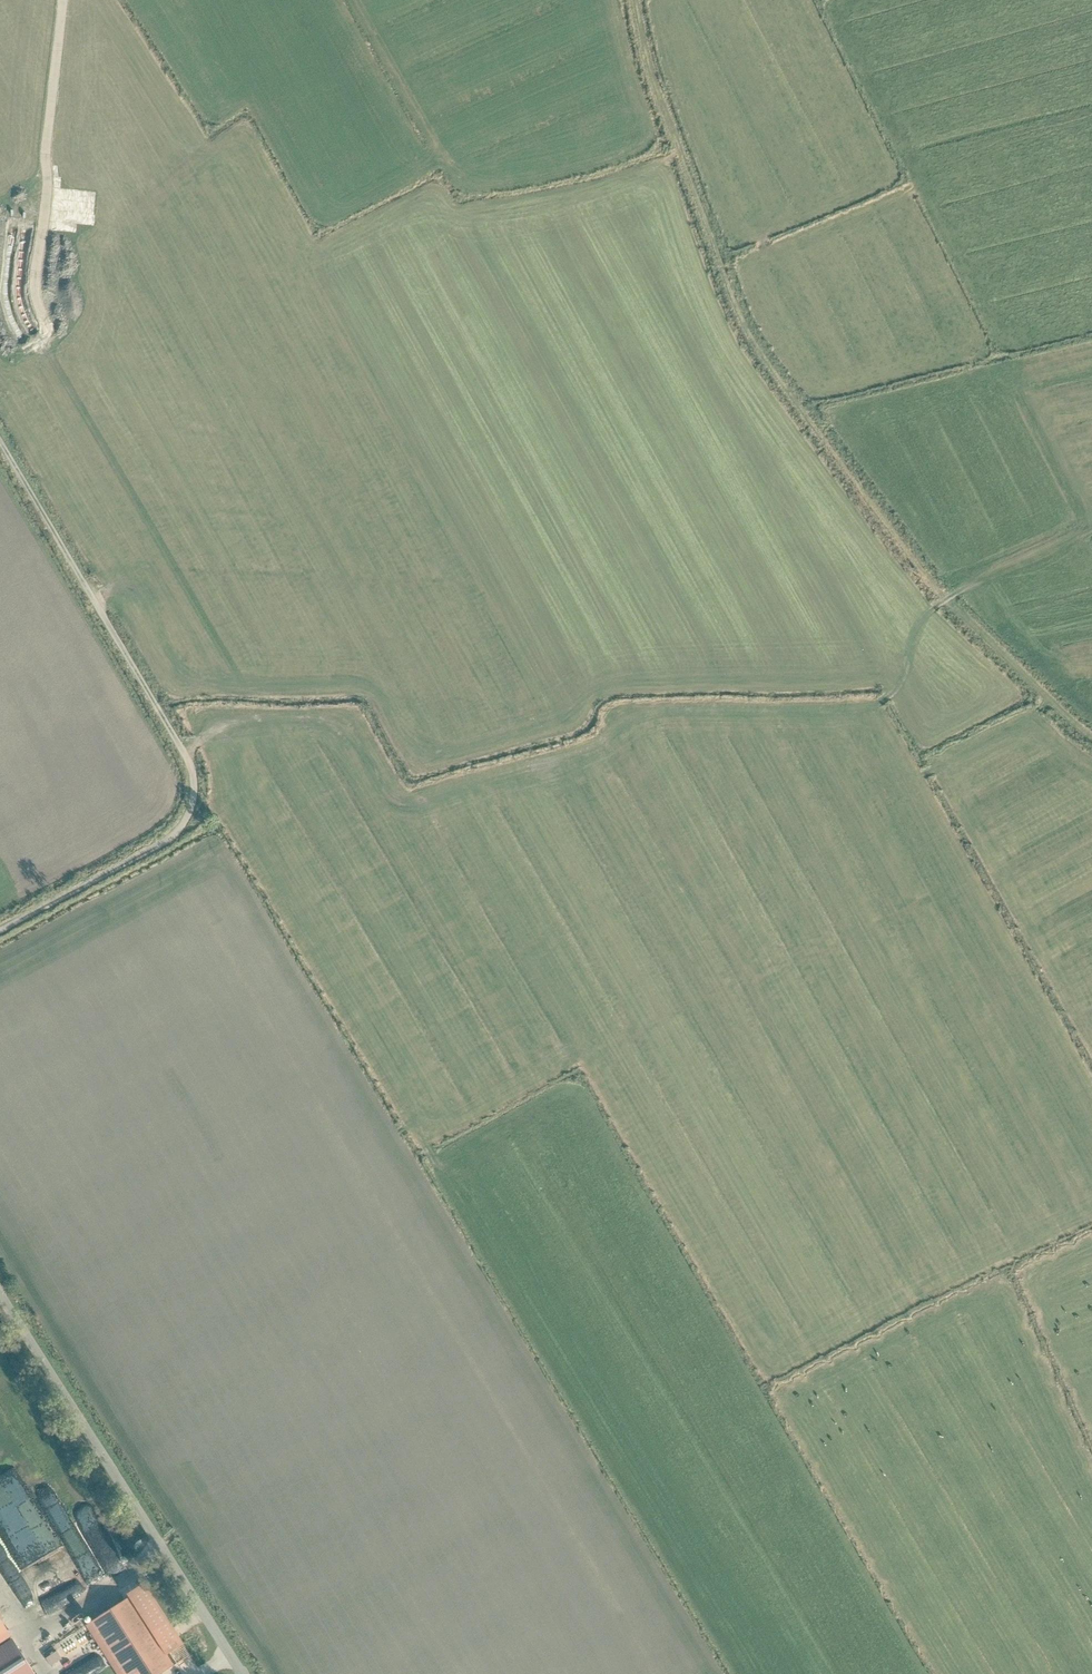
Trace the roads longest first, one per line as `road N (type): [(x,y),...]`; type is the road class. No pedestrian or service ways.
road 1 (track): [(632,0),(647,75),(742,323),(916,567),(1091,740)]
road 2 (track): [(0,929),(171,837),(190,796),(184,756),(0,445)]
road 3 (unclassified): [(242,1673),(0,1301)]

